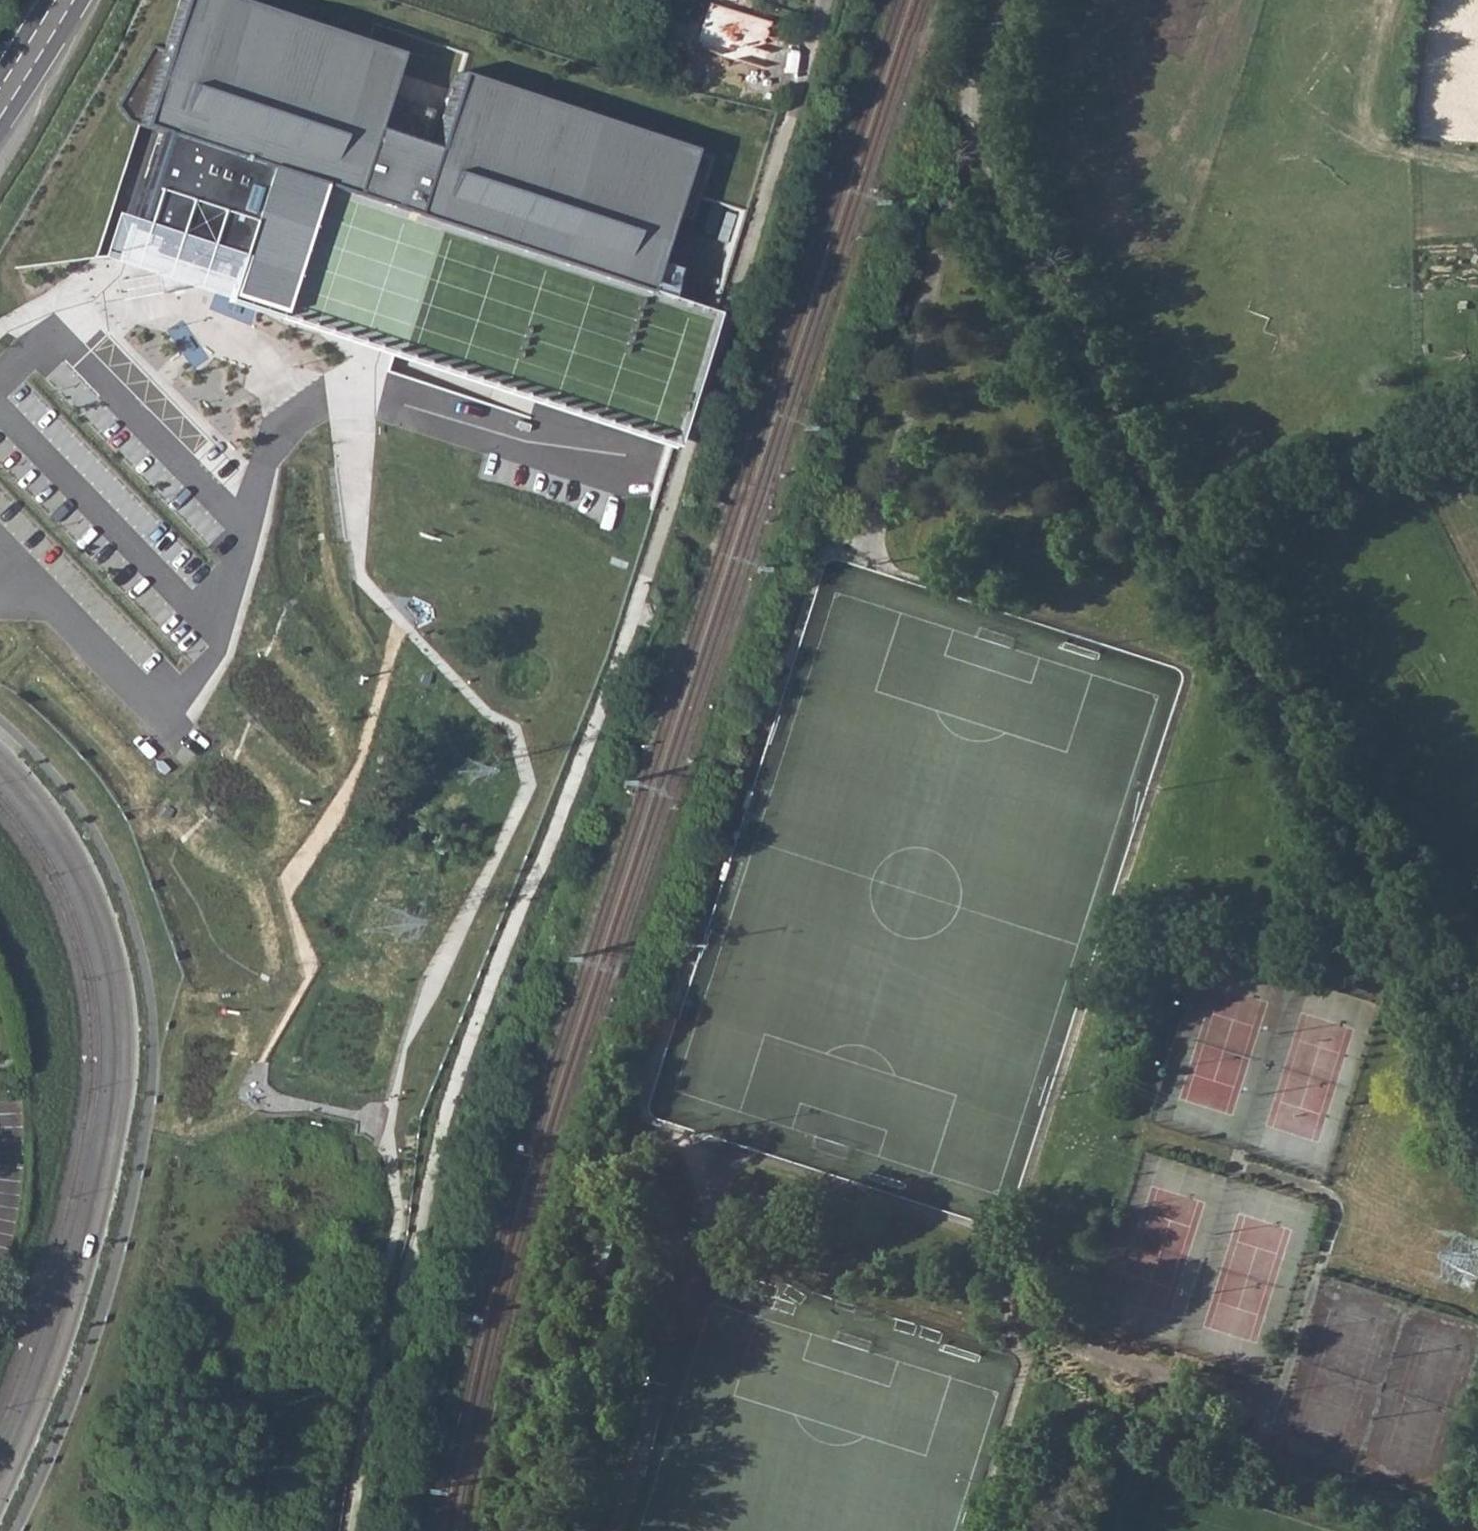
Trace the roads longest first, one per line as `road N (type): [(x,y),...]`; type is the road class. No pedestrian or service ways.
road 1 (tertiary): [(1477,1040),(1031,240),(1011,178),(1003,115),(1025,0)]
road 2 (unclassified): [(0,771),(58,838),(97,923),(116,993),(116,1058),(104,1167),(64,1321),(0,1491)]

